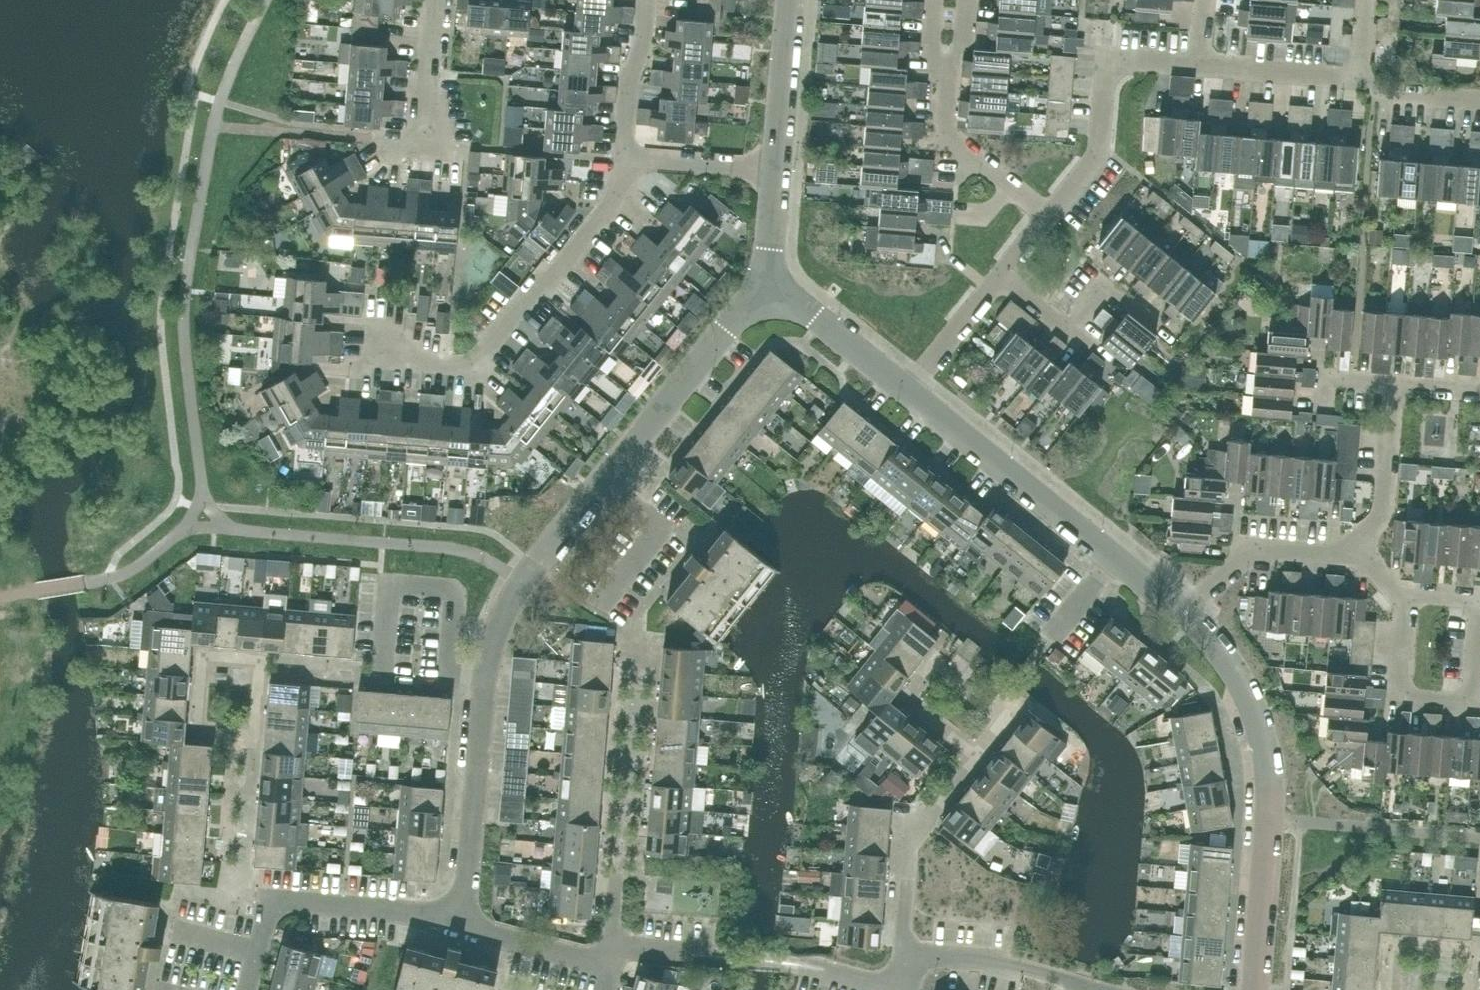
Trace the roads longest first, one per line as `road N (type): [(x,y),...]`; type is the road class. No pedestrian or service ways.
road 1 (residential): [(461,918),(484,678),(521,582),(771,288)]
road 2 (residential): [(1249,989),(1267,767),(1250,703),(1228,659),(1186,615)]
road 3 (residential): [(369,362),(477,370),(605,211),(624,160)]
road 4 (residential): [(1050,220),(1101,150),(1107,54),(1204,64)]
road 5 (residential): [(904,963),(912,828),(1006,718)]
road 6 (residential): [(461,918),(274,904),(251,989)]
road 7 (residential): [(1112,558),(912,395)]
road 8 (residential): [(1186,615),(1250,552),(1353,555)]
road 9 (residential): [(1050,220),(946,136),(948,83)]
road 10 (residential): [(912,395),(771,288)]
road 11 (residential): [(1198,344),(1120,277),(1077,334)]
road 12 (residential): [(1353,555),(1373,531),(1383,493),(1387,391)]
road 13 (residential): [(925,957),(996,961),(1093,989)]
road 14 (unclassified): [(778,170),(791,0)]
road 15 (residential): [(1204,64),(1366,76)]
road 16 (residential): [(624,160),(646,0)]
road 17 (residential): [(624,160),(778,170)]
road 18 (residential): [(610,955),(461,918)]
road 19 (residential): [(1479,694),(1465,708),(1404,697),(1402,630)]
road 20 (residential): [(912,395),(1001,281)]
road 21 (residential): [(434,0),(424,140)]
road 22 (residential): [(782,962),(866,983),(904,963)]
road 23 (residential): [(732,959),(610,955)]
road 24 (residential): [(1366,76),(1390,94),(1479,100)]

